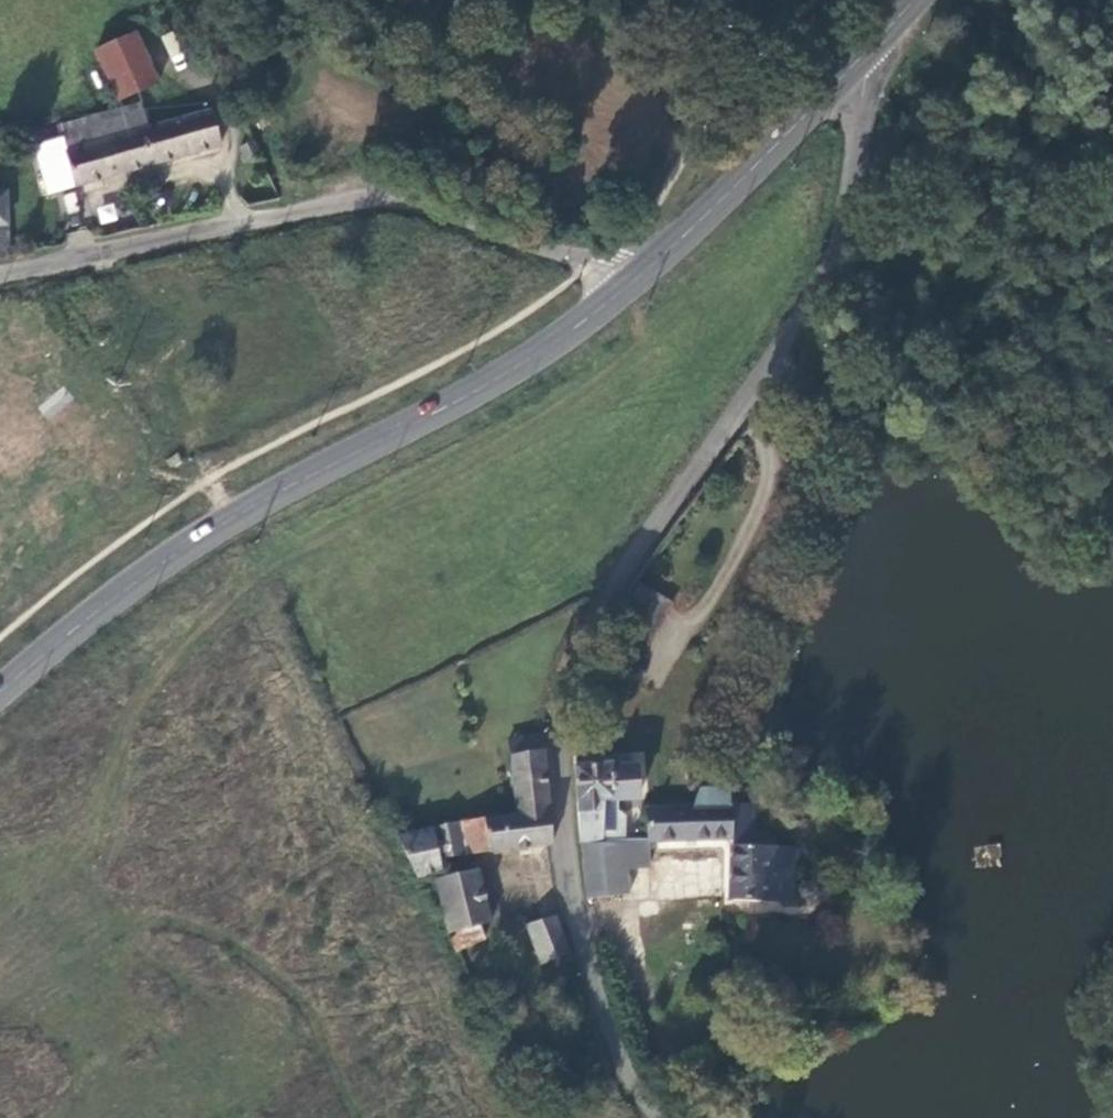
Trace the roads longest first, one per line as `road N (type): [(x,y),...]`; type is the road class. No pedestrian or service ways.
road 1 (unclassified): [(662,1117),(614,1035),(575,904),(559,761),(565,699),(617,582),(779,356),(814,289),(838,222),(865,54)]
road 2 (tertiary): [(0,694),(78,626),(183,551),(282,490),(501,377),(590,321),(627,286)]
road 3 (unclassified): [(627,286),(590,262),(510,240),(395,193),(0,282)]
road 4 (tertiary): [(627,286),(865,54)]

